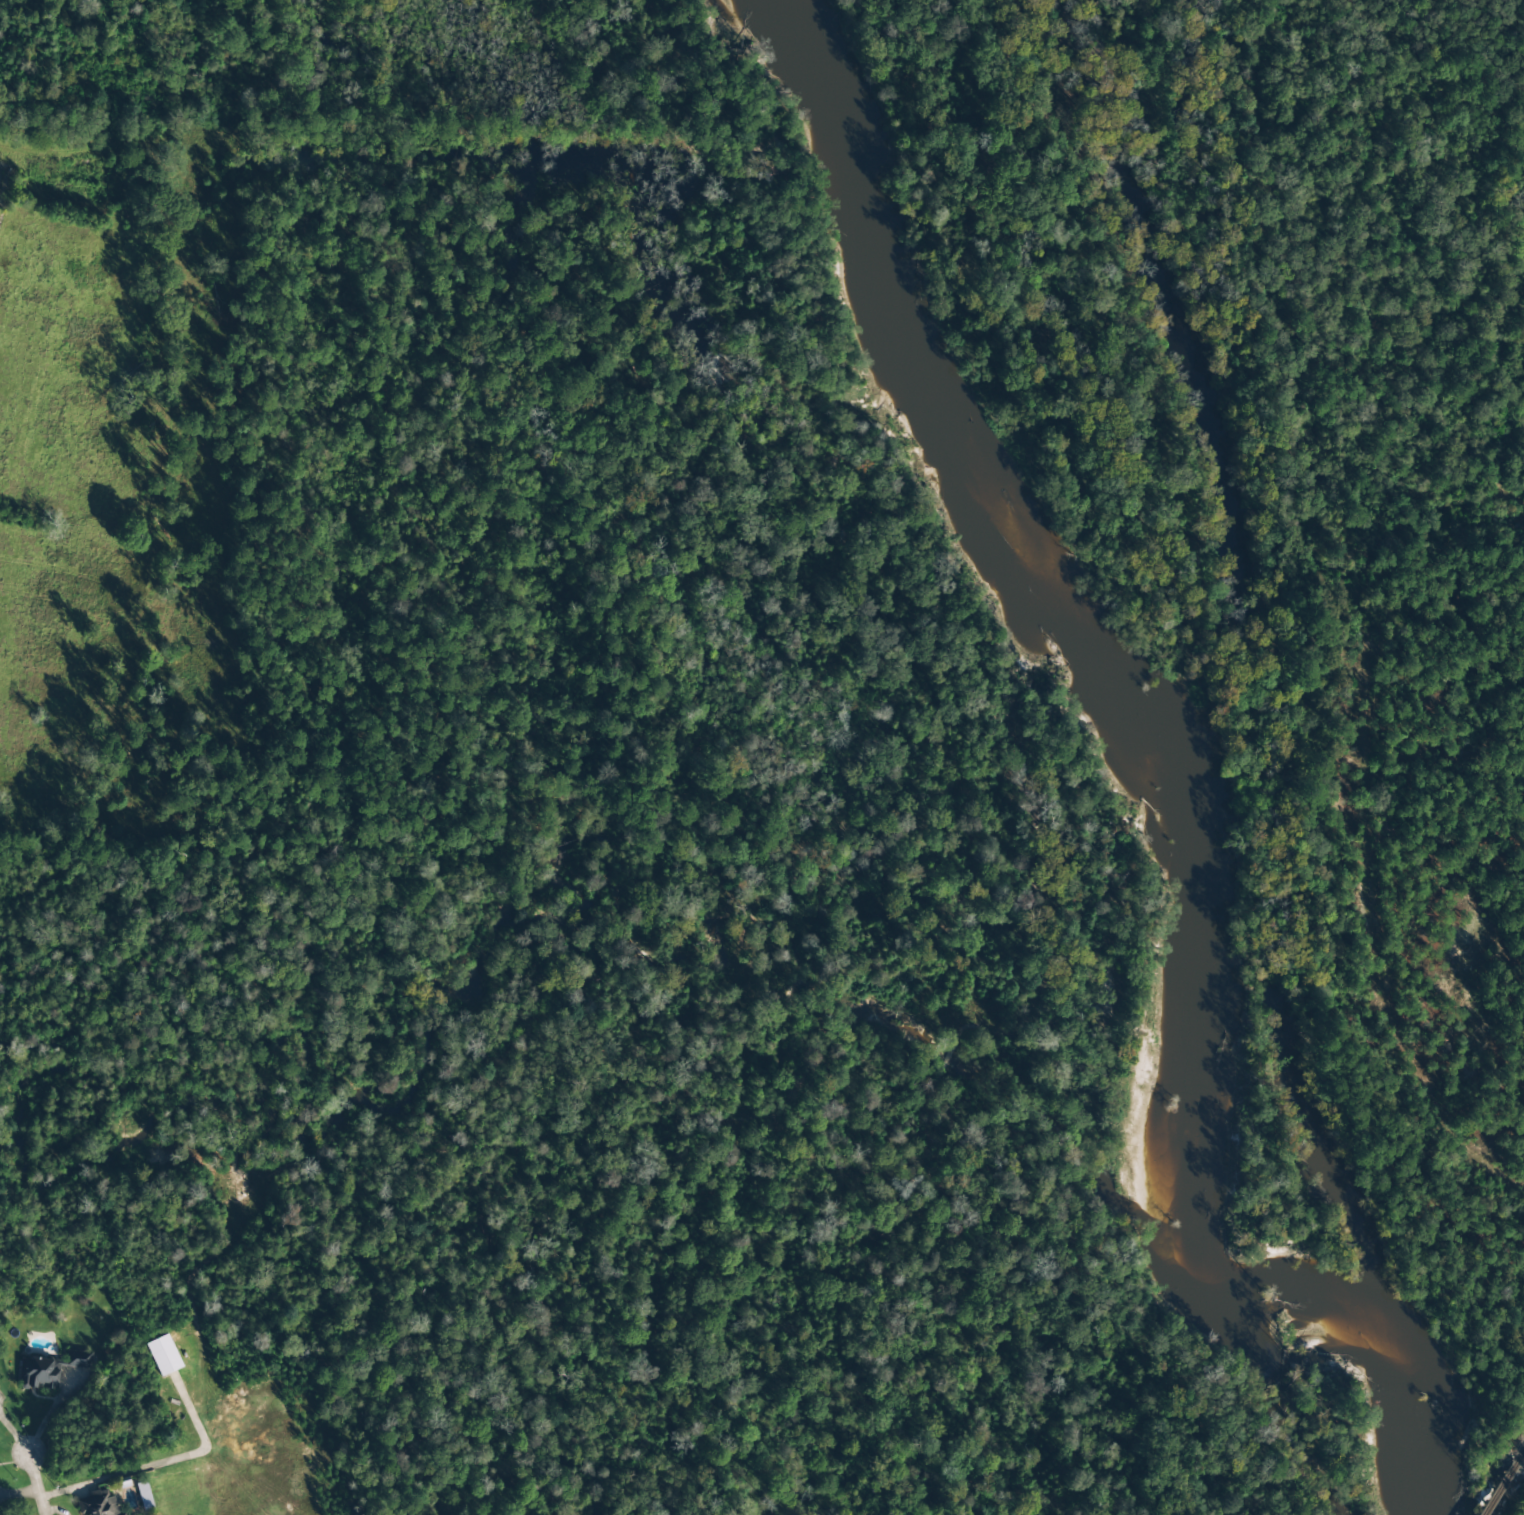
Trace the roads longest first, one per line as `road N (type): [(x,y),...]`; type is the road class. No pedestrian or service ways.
road 1 (residential): [(1523,506),(1434,502),(1398,517),(1360,660),(1363,913),(1403,1062),(1478,1161),(1523,1173)]

